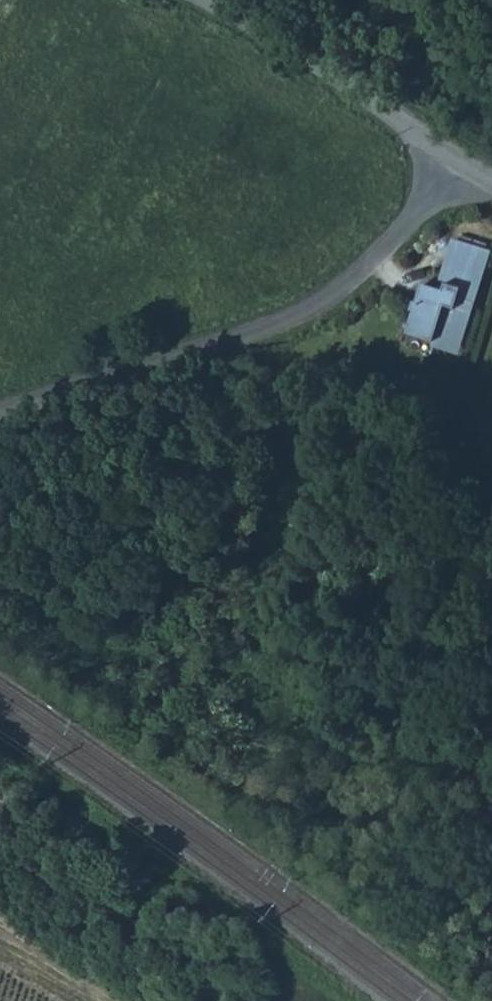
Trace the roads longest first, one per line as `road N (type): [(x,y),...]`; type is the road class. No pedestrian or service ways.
road 1 (unclassified): [(474,174),(340,291),(249,336),(0,416)]
road 2 (unclassified): [(194,0),(474,174)]

